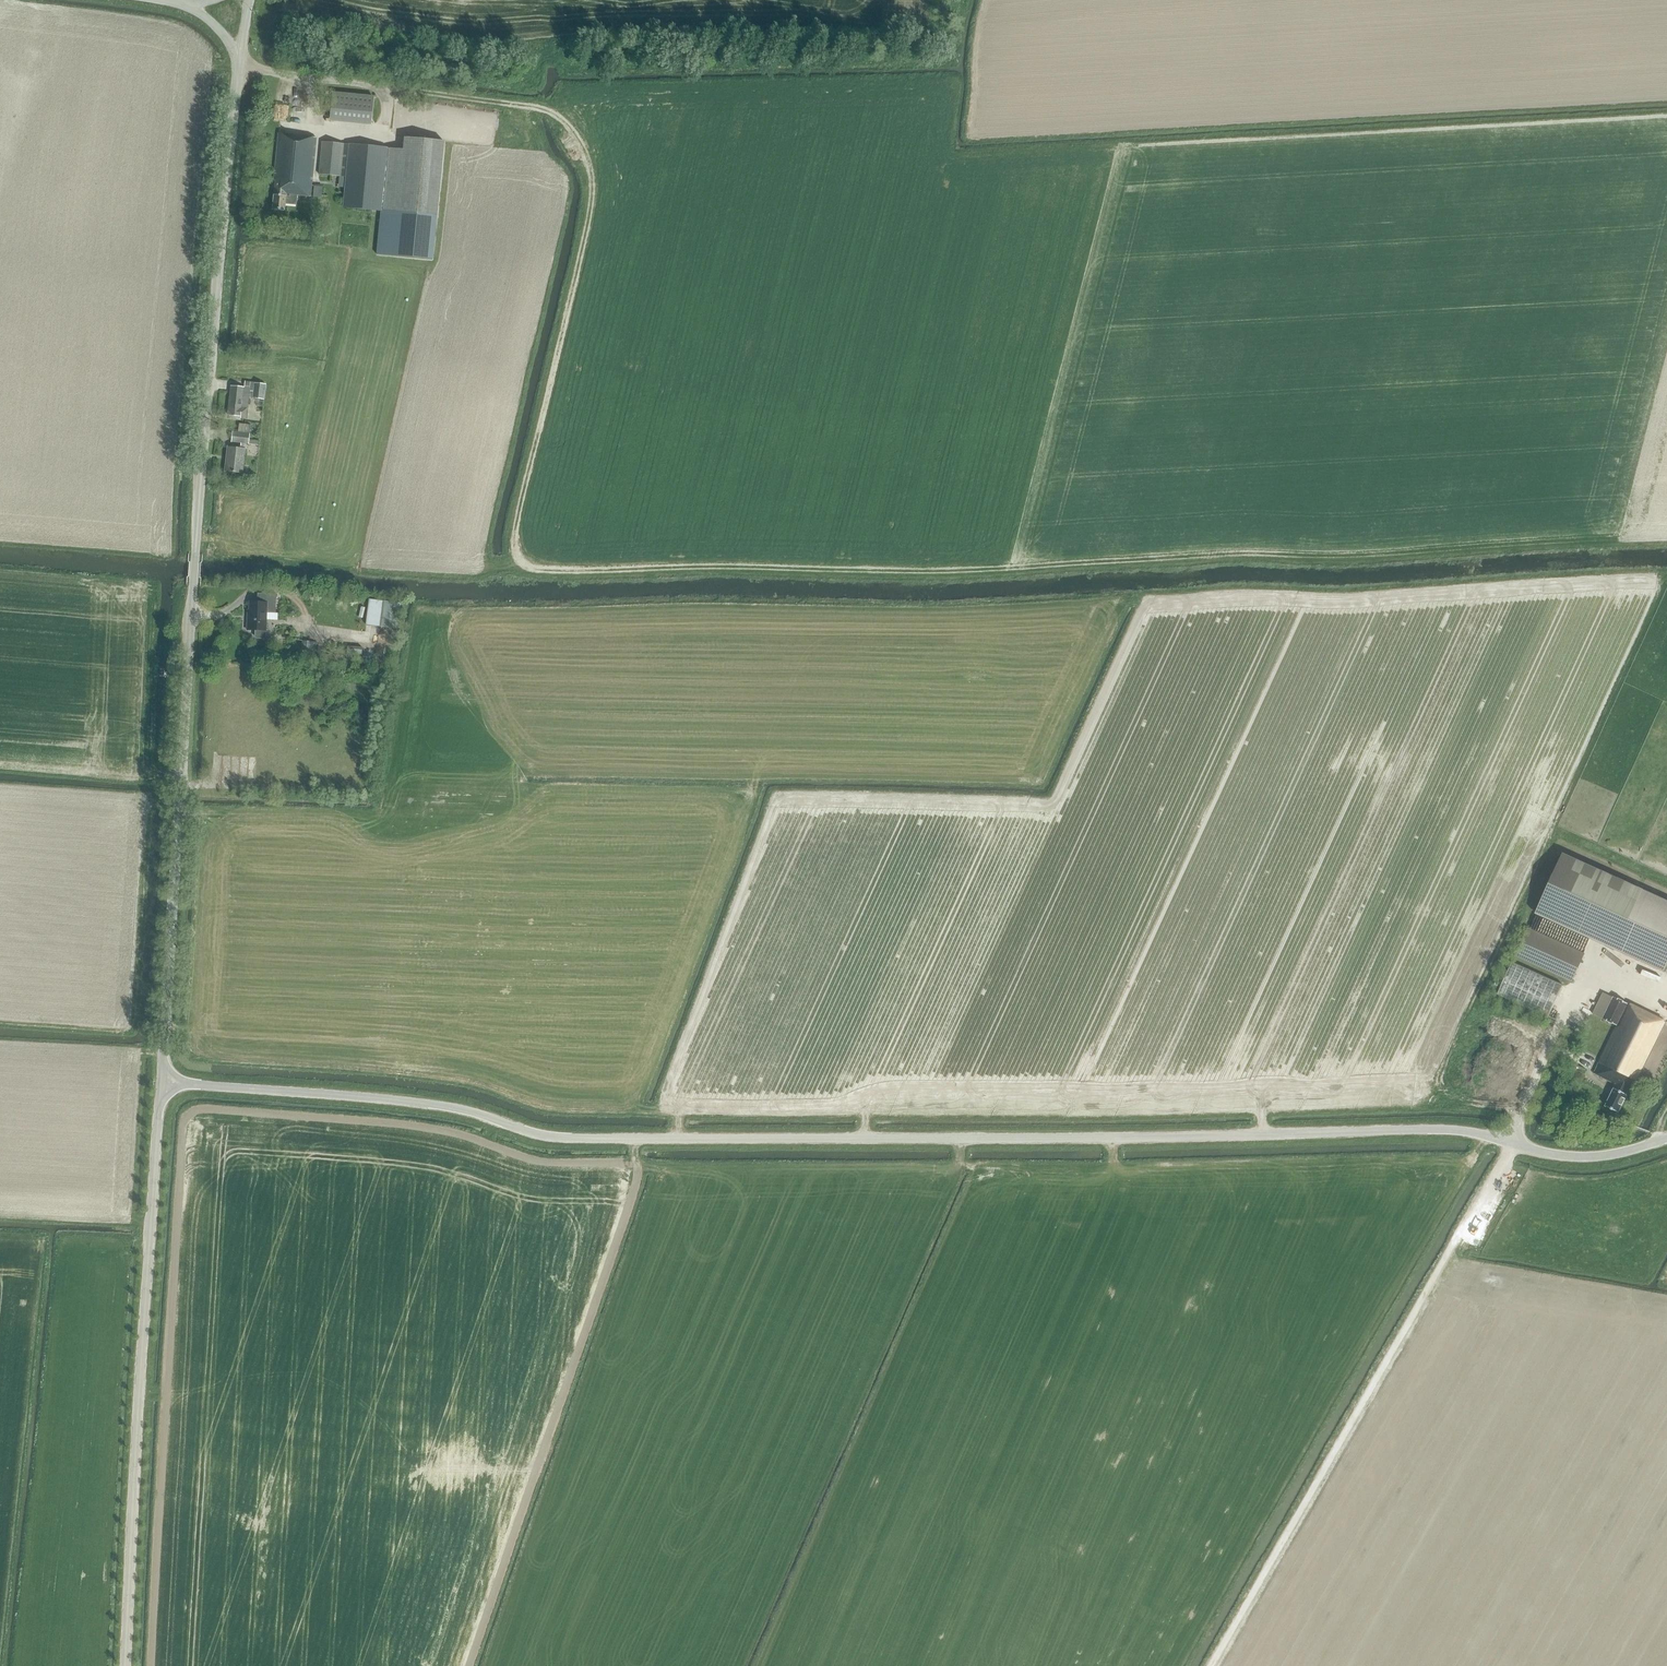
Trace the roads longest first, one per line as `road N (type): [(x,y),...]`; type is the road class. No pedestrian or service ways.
road 1 (unclassified): [(1666,1139),(1597,1157),(1417,1130),(563,1137),(429,1103),(160,1082)]
road 2 (tertiary): [(160,1082),(208,377),(238,60)]
road 3 (track): [(1210,1665),(1515,1141)]
road 4 (tertiary): [(125,1665),(160,1082)]

